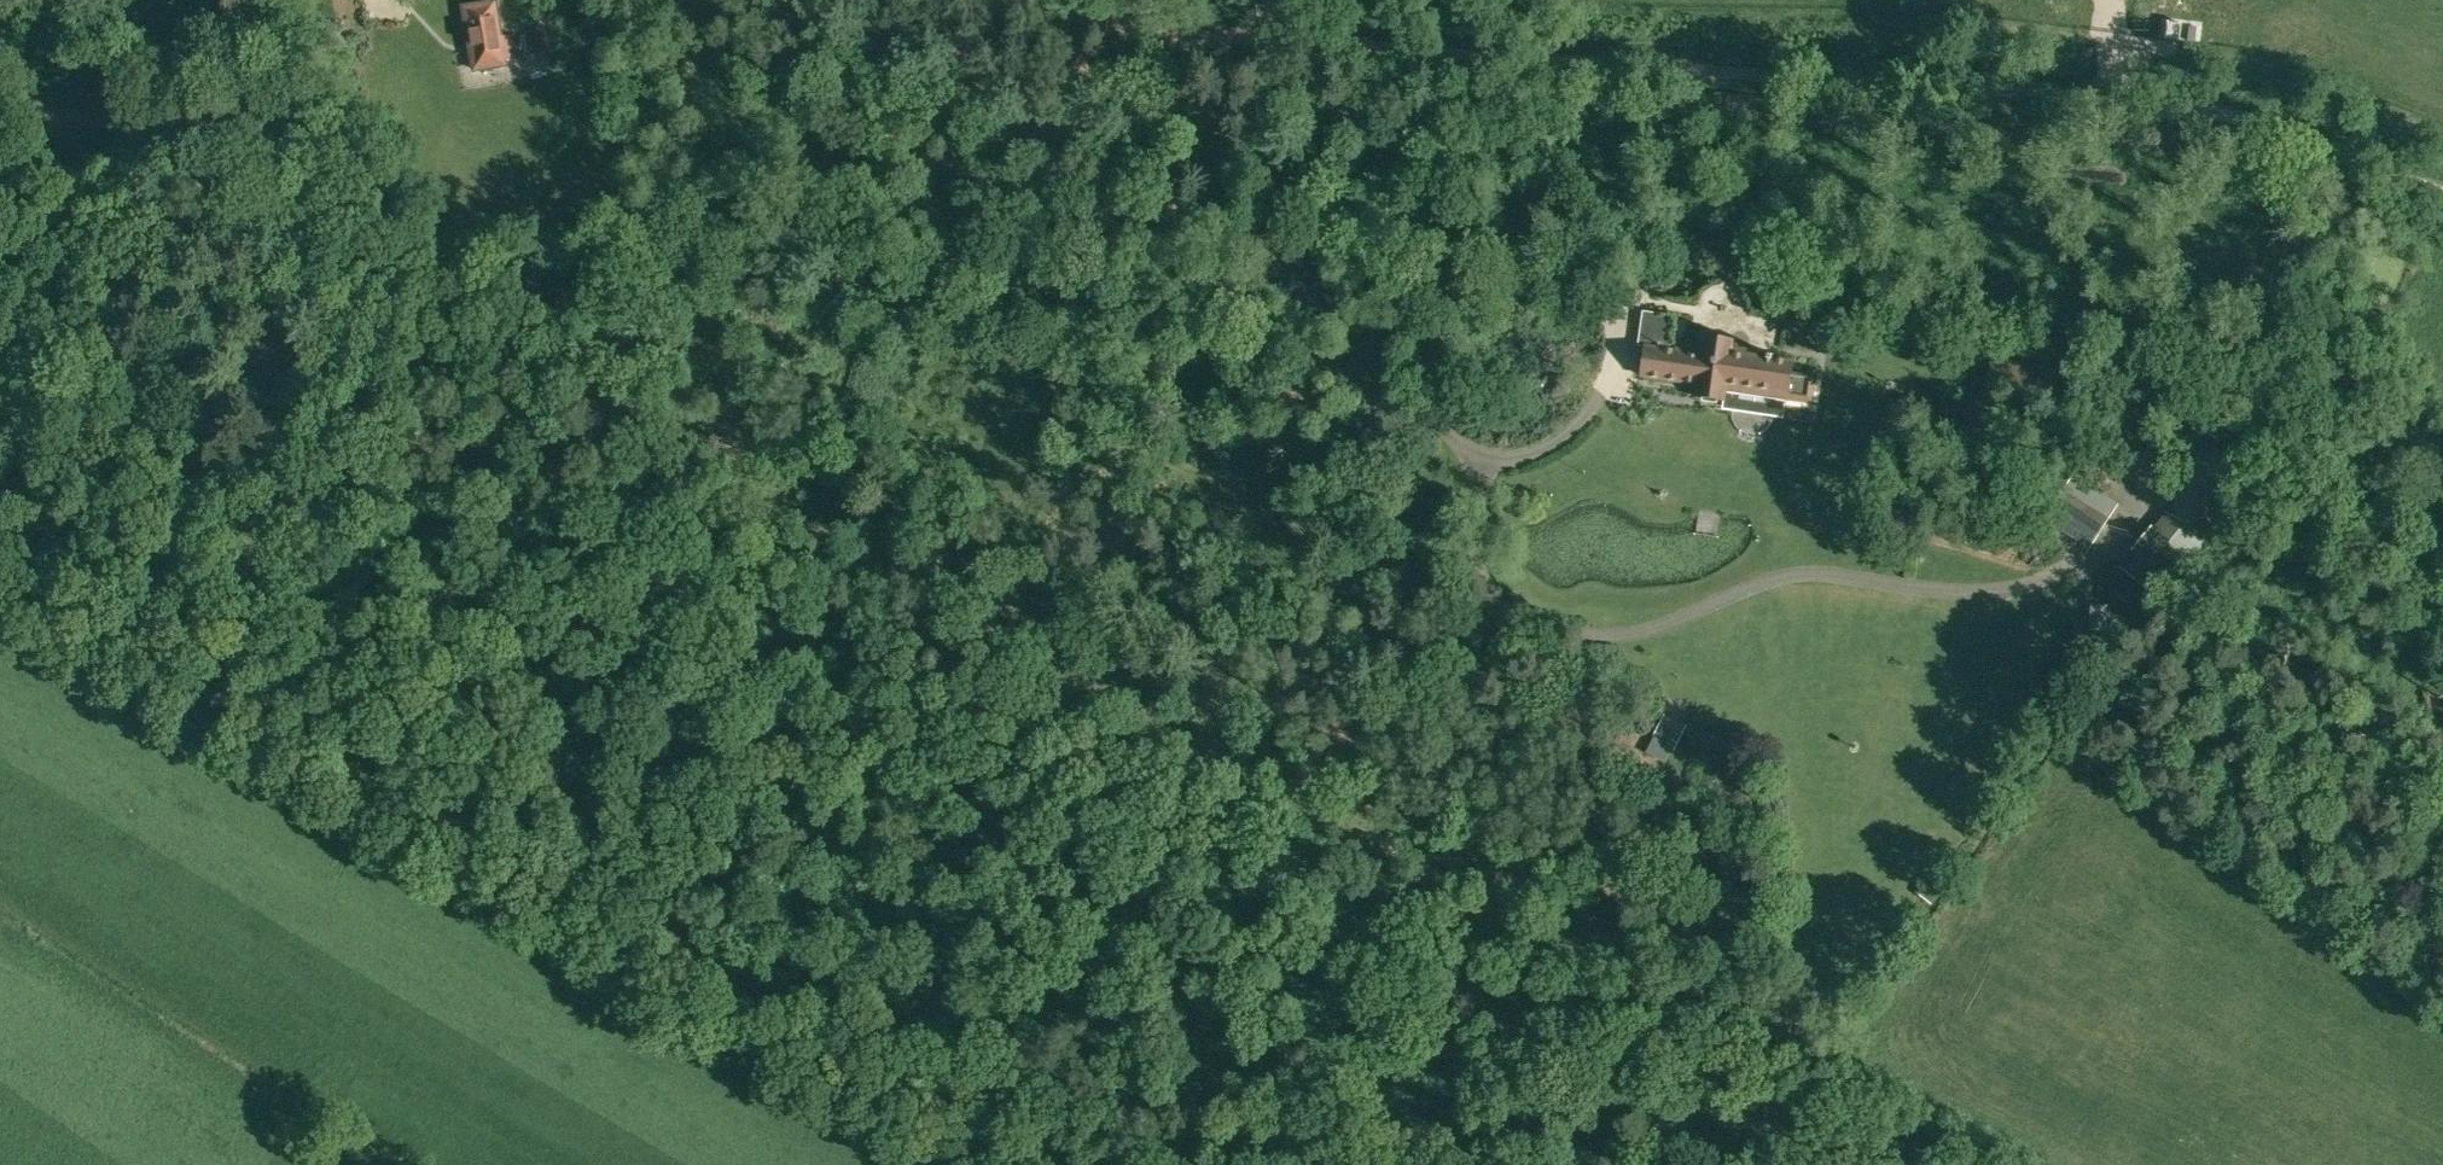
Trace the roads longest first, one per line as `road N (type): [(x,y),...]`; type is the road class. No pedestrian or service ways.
road 1 (track): [(2442,187),(2208,90),(1268,39)]
road 2 (track): [(1268,39),(1087,18),(1045,0)]

